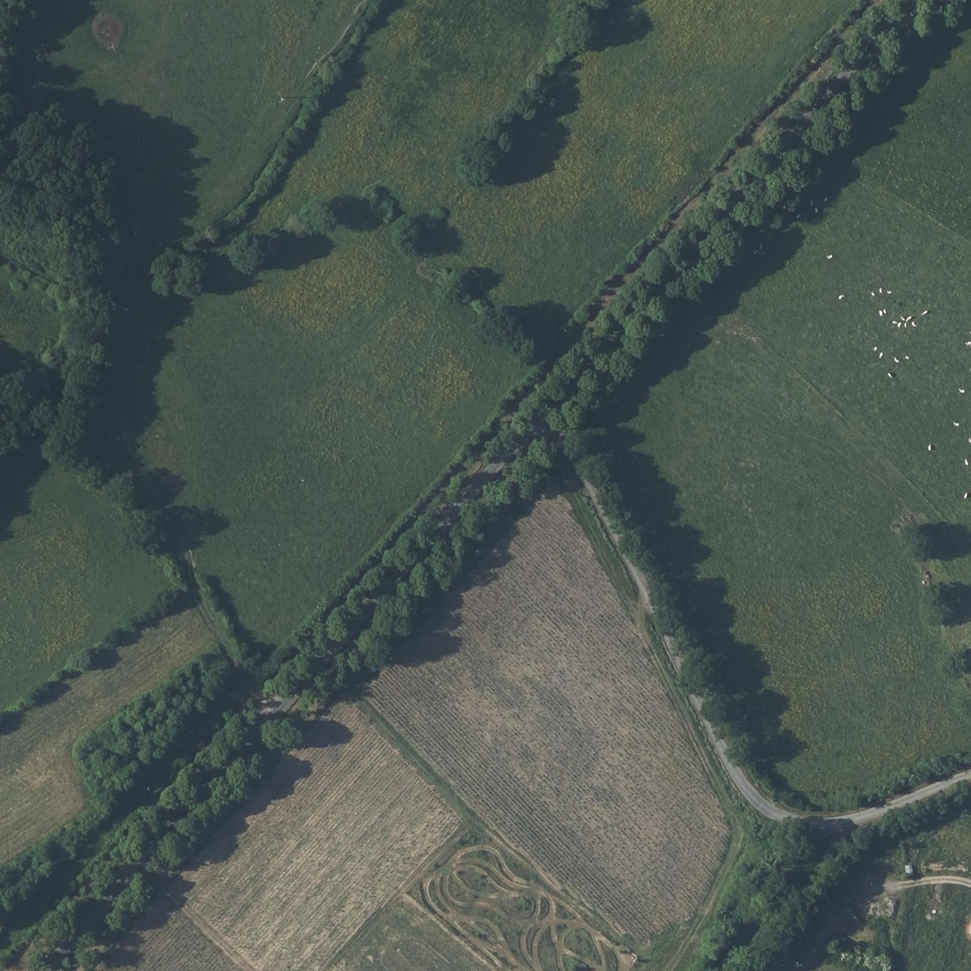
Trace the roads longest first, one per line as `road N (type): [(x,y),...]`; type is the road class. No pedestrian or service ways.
road 1 (unclassified): [(535,420),(40,970)]
road 2 (unclassified): [(535,420),(576,461),(731,769),(761,805),(821,823),(970,774)]
road 3 (unclassified): [(912,0),(535,420)]
road 4 (track): [(705,970),(779,857),(789,817)]

